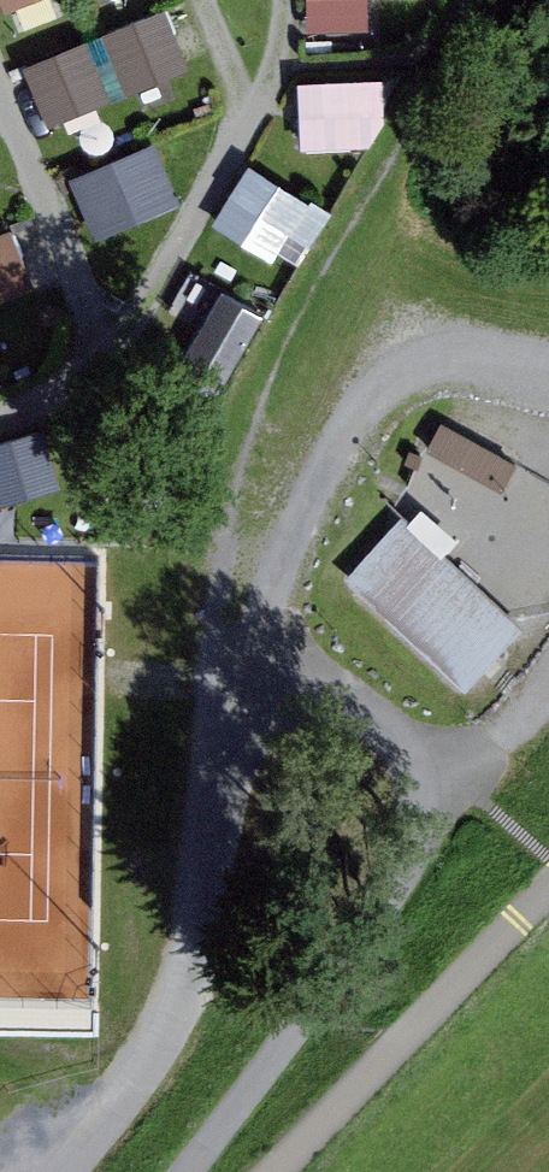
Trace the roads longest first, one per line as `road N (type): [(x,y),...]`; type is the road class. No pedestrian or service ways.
road 1 (track): [(239,711),(298,685),(374,705),(432,749),(451,782),(420,852),(185,1171)]
road 2 (track): [(548,895),(278,1171)]

